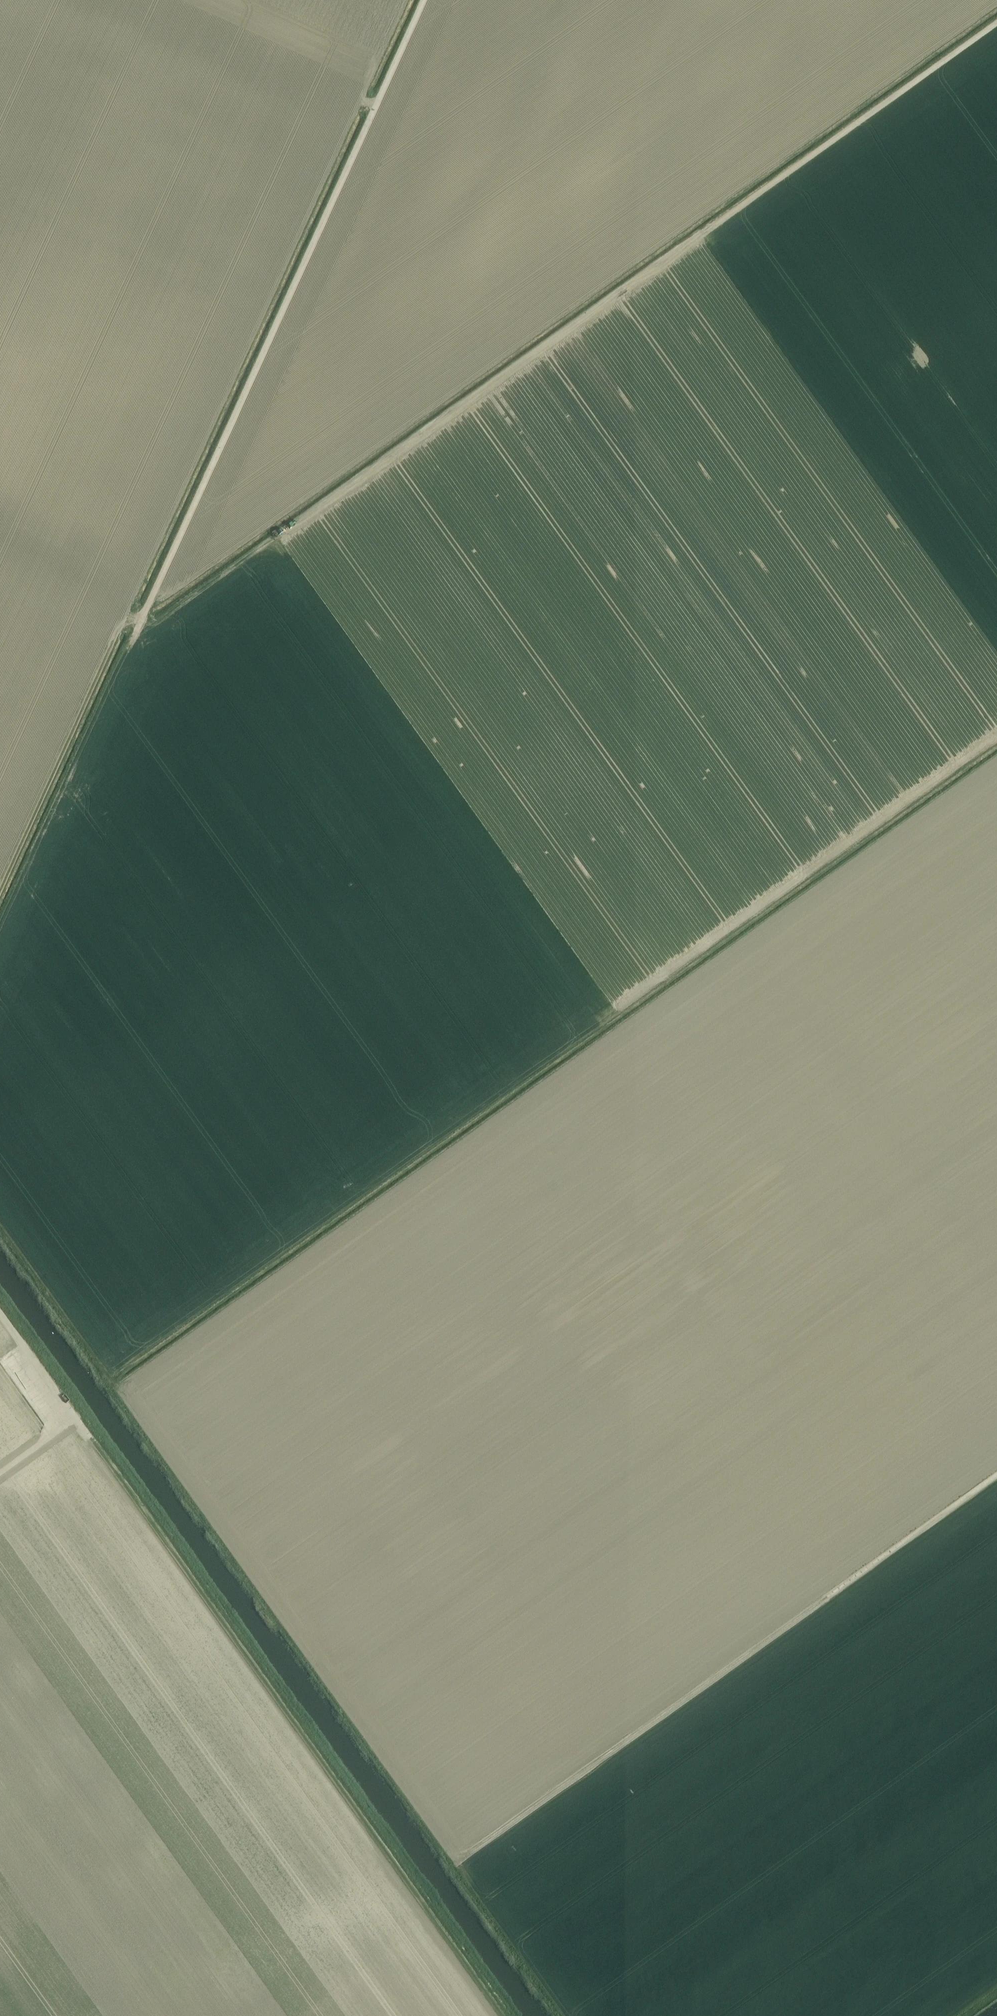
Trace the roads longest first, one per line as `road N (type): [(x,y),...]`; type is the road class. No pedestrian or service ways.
road 1 (track): [(423,0),(139,626)]

